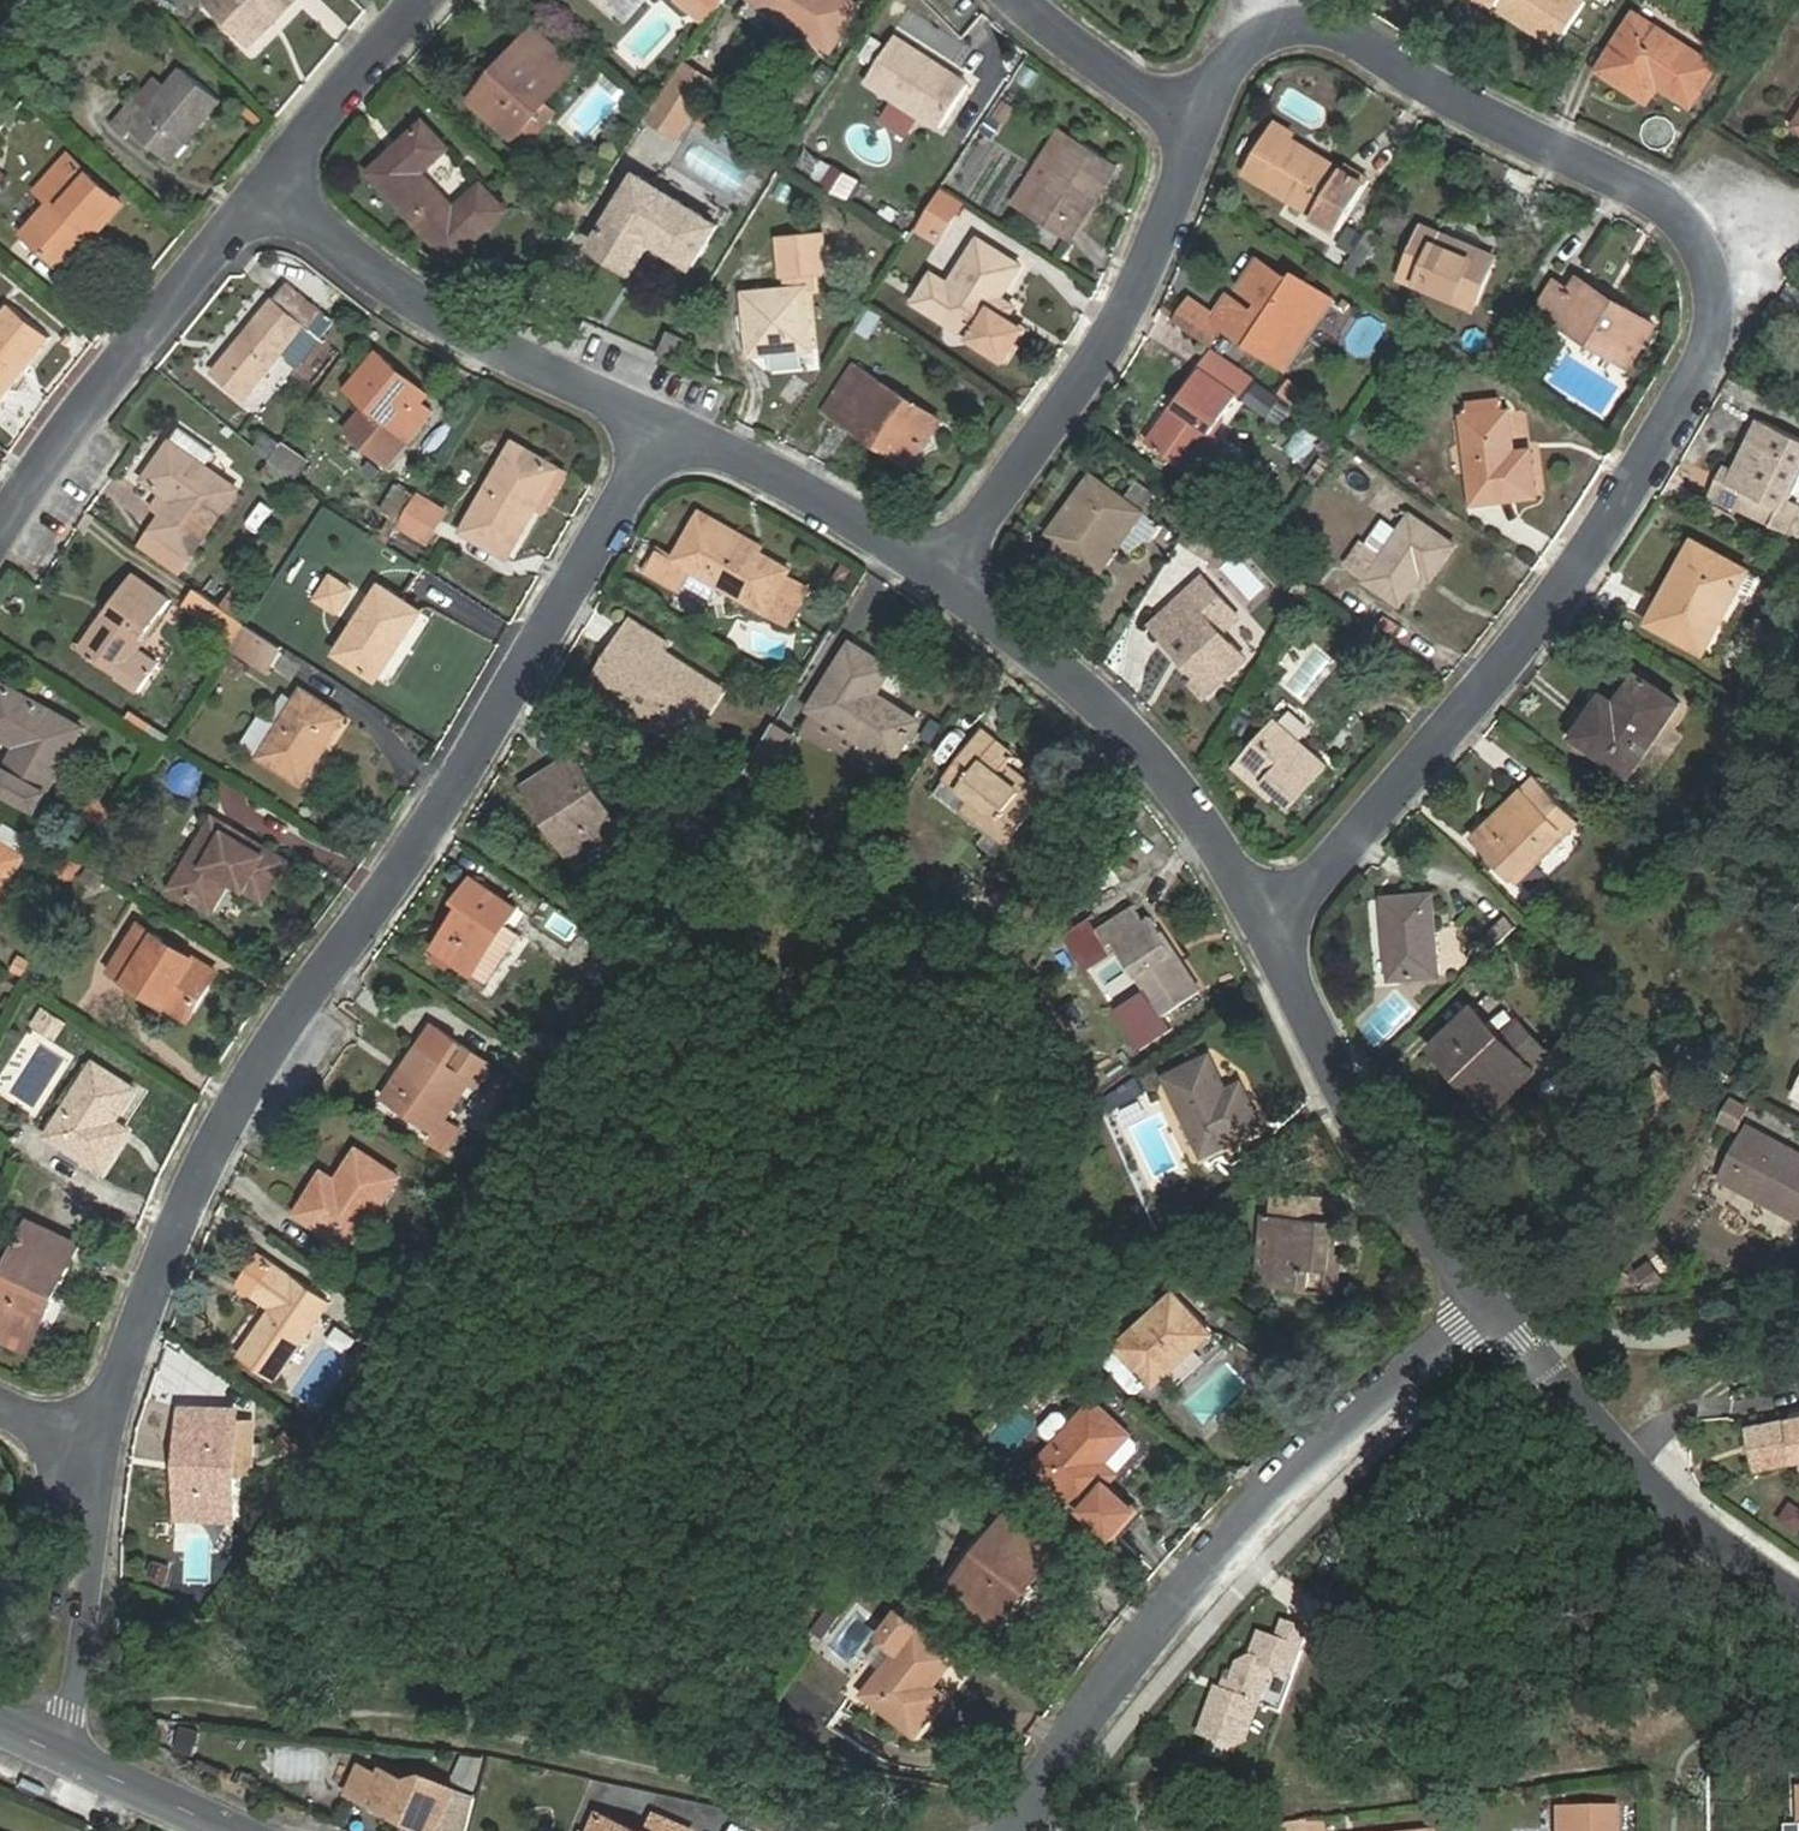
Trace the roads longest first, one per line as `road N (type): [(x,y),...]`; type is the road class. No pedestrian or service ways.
road 1 (residential): [(659,427),(442,794),(166,1203),(85,1451)]
road 2 (residential): [(1681,227),(1710,275),(1713,322),(1640,489),(1359,837),(1274,928)]
road 3 (residential): [(1489,1323),(1285,1489),(1119,1674),(1017,1830)]
road 4 (residential): [(1201,135),(1101,354),(946,562)]
road 5 (residential): [(946,562),(1107,704),(1274,928)]
road 6 (residential): [(1282,0),(1344,24),(1681,227)]
road 7 (residential): [(275,189),(448,323),(659,427)]
road 8 (residential): [(1274,928),(1360,1106),(1489,1323)]
road 9 (residential): [(0,533),(51,442),(275,189)]
road 10 (residential): [(1798,1579),(1700,1507),(1489,1323)]
road 11 (residential): [(659,427),(749,459),(946,562)]
road 12 (residential): [(56,1751),(85,1567),(85,1451)]
road 13 (residential): [(275,189),(438,0)]
road 14 (residential): [(1026,0),(1201,135)]
road 15 (secondary): [(56,1751),(233,1830)]
road 16 (residential): [(85,1451),(0,1597)]
road 17 (residential): [(1798,221),(1724,175),(1681,227)]
road 18 (residential): [(1255,0),(1201,135)]

